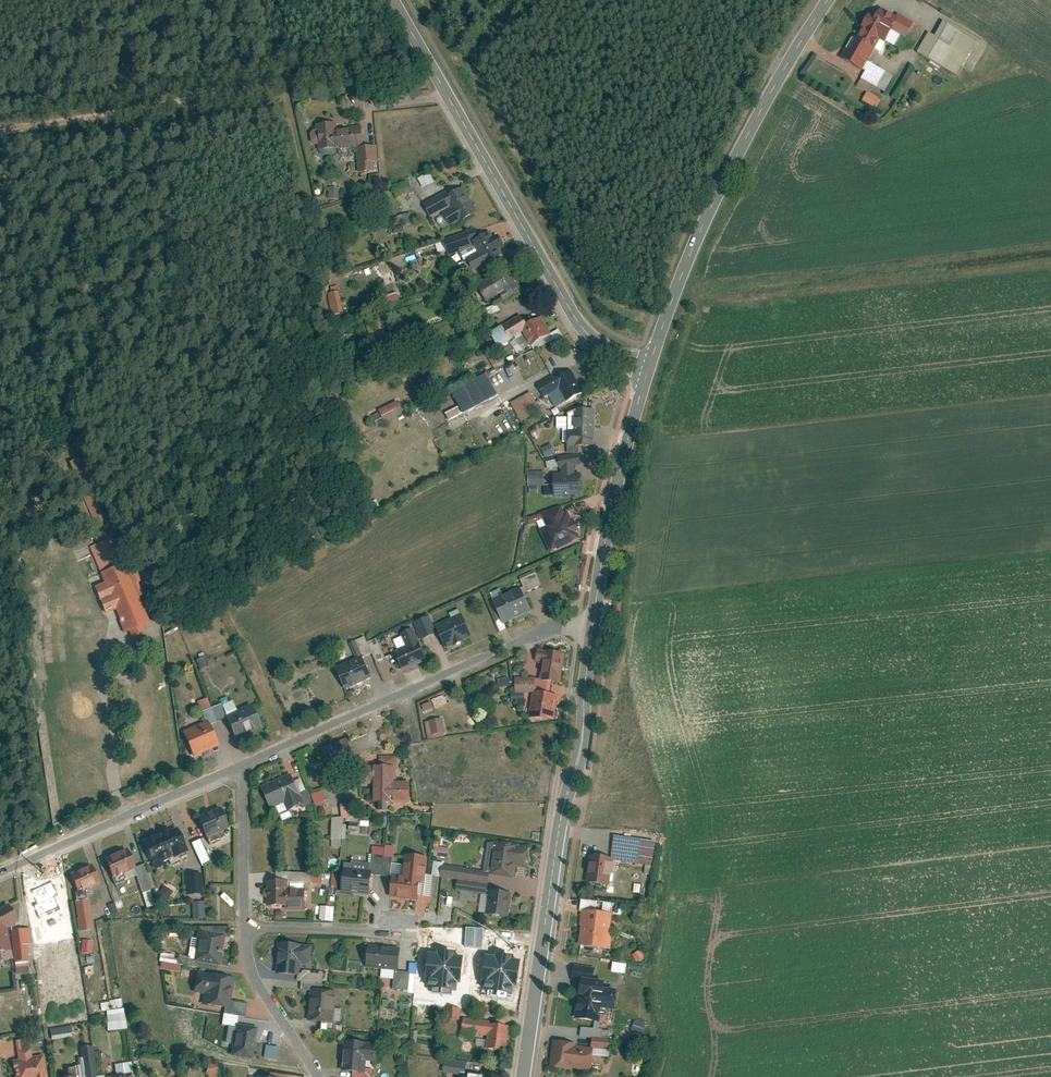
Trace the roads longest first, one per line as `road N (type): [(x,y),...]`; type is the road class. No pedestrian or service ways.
road 1 (tertiary): [(391,0),(570,316),(596,342),(649,364)]
road 2 (secondary): [(525,1076),(565,796),(582,737),(590,625)]
road 3 (track): [(426,58),(0,127)]
road 4 (secondary): [(649,364),(710,209),(829,0)]
road 5 (residential): [(590,625),(548,628),(240,768)]
road 6 (secondary): [(590,625),(649,364)]
road 7 (residential): [(240,768),(0,872)]
road 8 (residential): [(245,927),(369,932),(417,920)]
road 9 (residential): [(245,927),(254,977),(317,1076)]
road 10 (residential): [(240,768),(245,927)]

